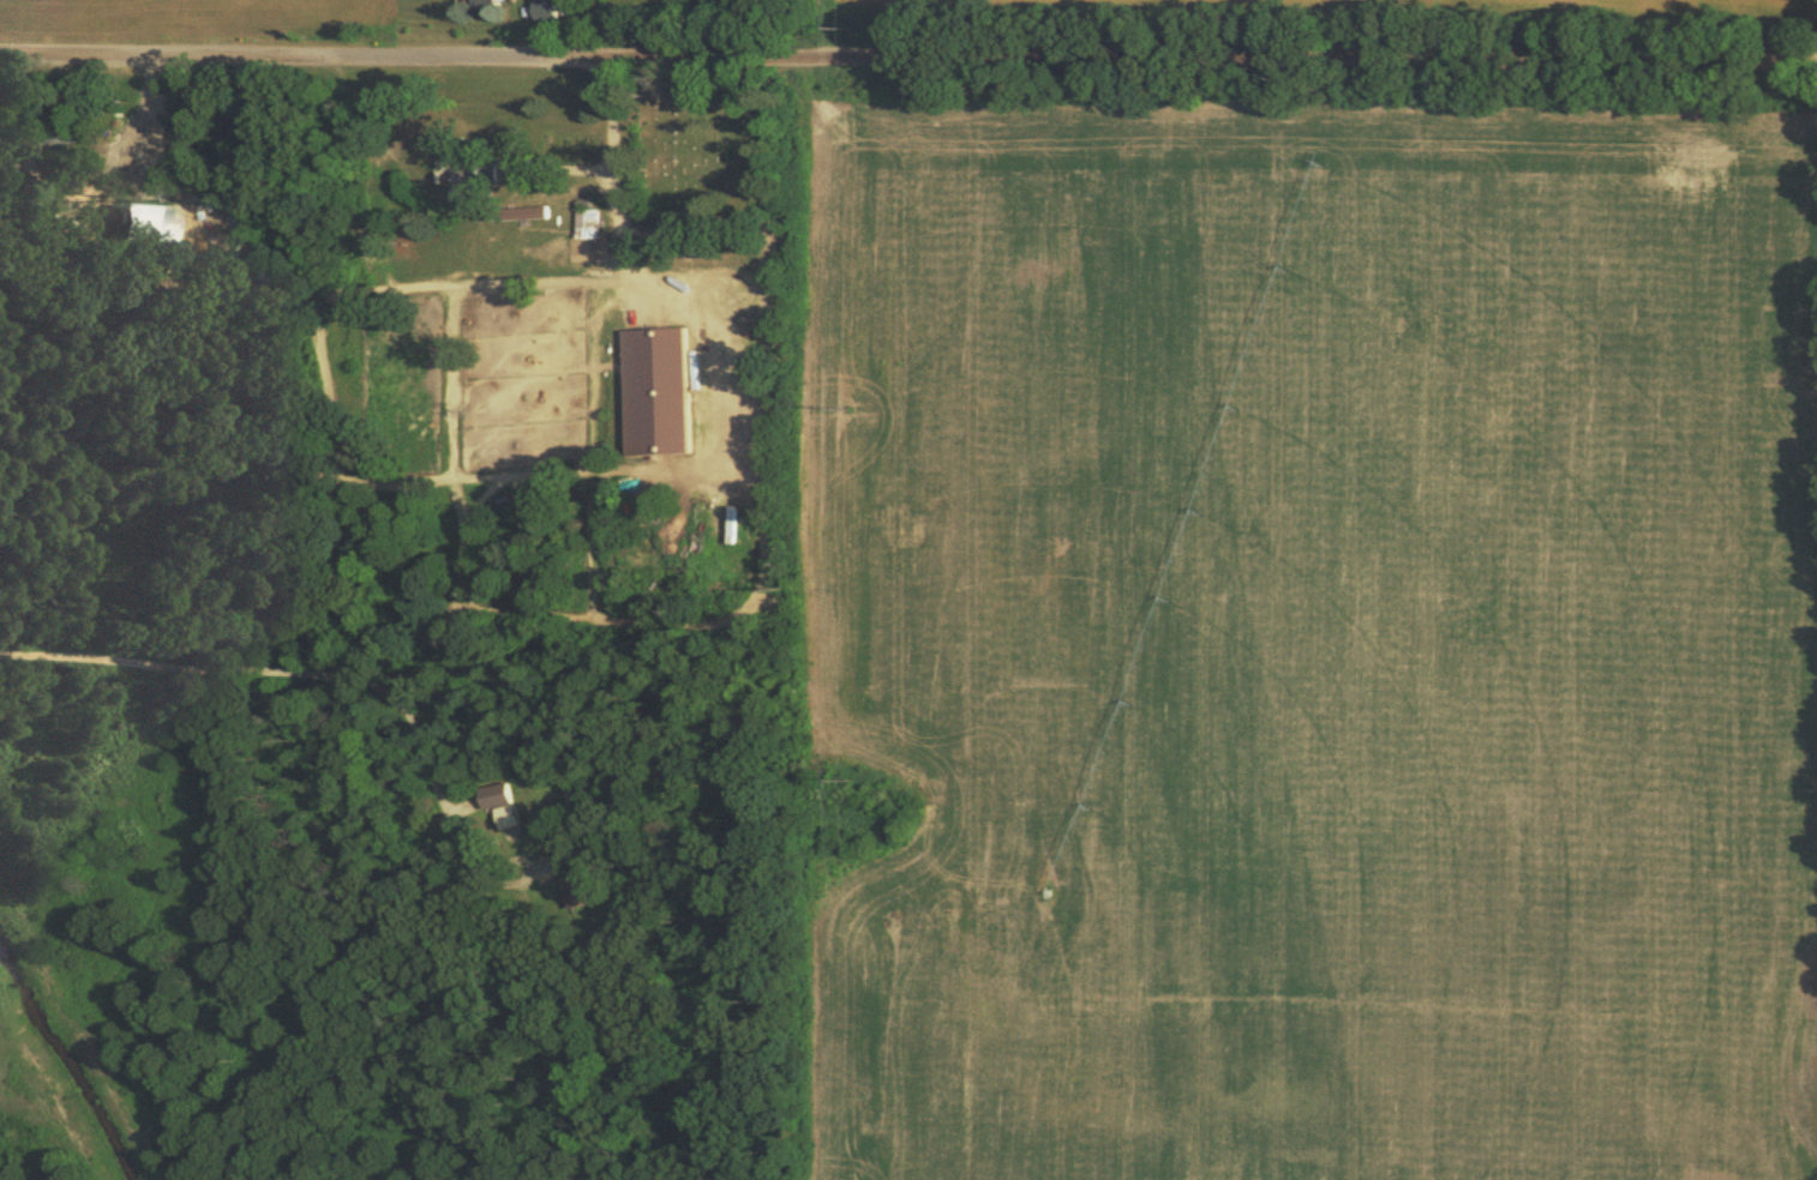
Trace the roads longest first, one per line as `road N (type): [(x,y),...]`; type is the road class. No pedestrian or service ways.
road 1 (residential): [(1332,56),(0,52)]
road 2 (residential): [(1816,60),(1332,56)]

